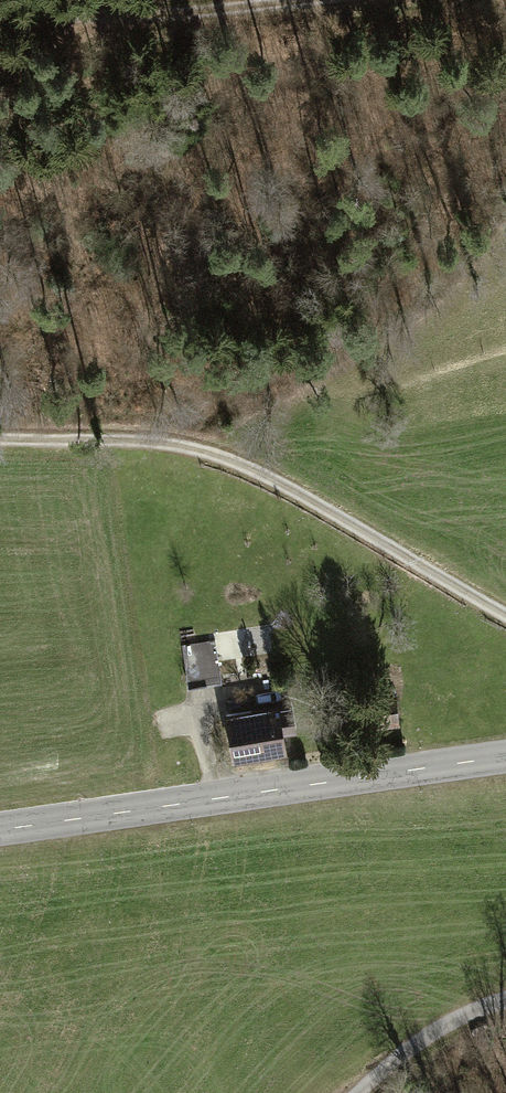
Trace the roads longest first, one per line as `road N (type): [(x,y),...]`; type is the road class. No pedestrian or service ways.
road 1 (track): [(0,437),(188,448),(256,474),(505,616)]
road 2 (tertiary): [(0,829),(505,755)]
road 3 (track): [(0,7),(96,16),(338,0)]
road 4 (unclassified): [(366,1092),(442,1032),(505,1006)]

